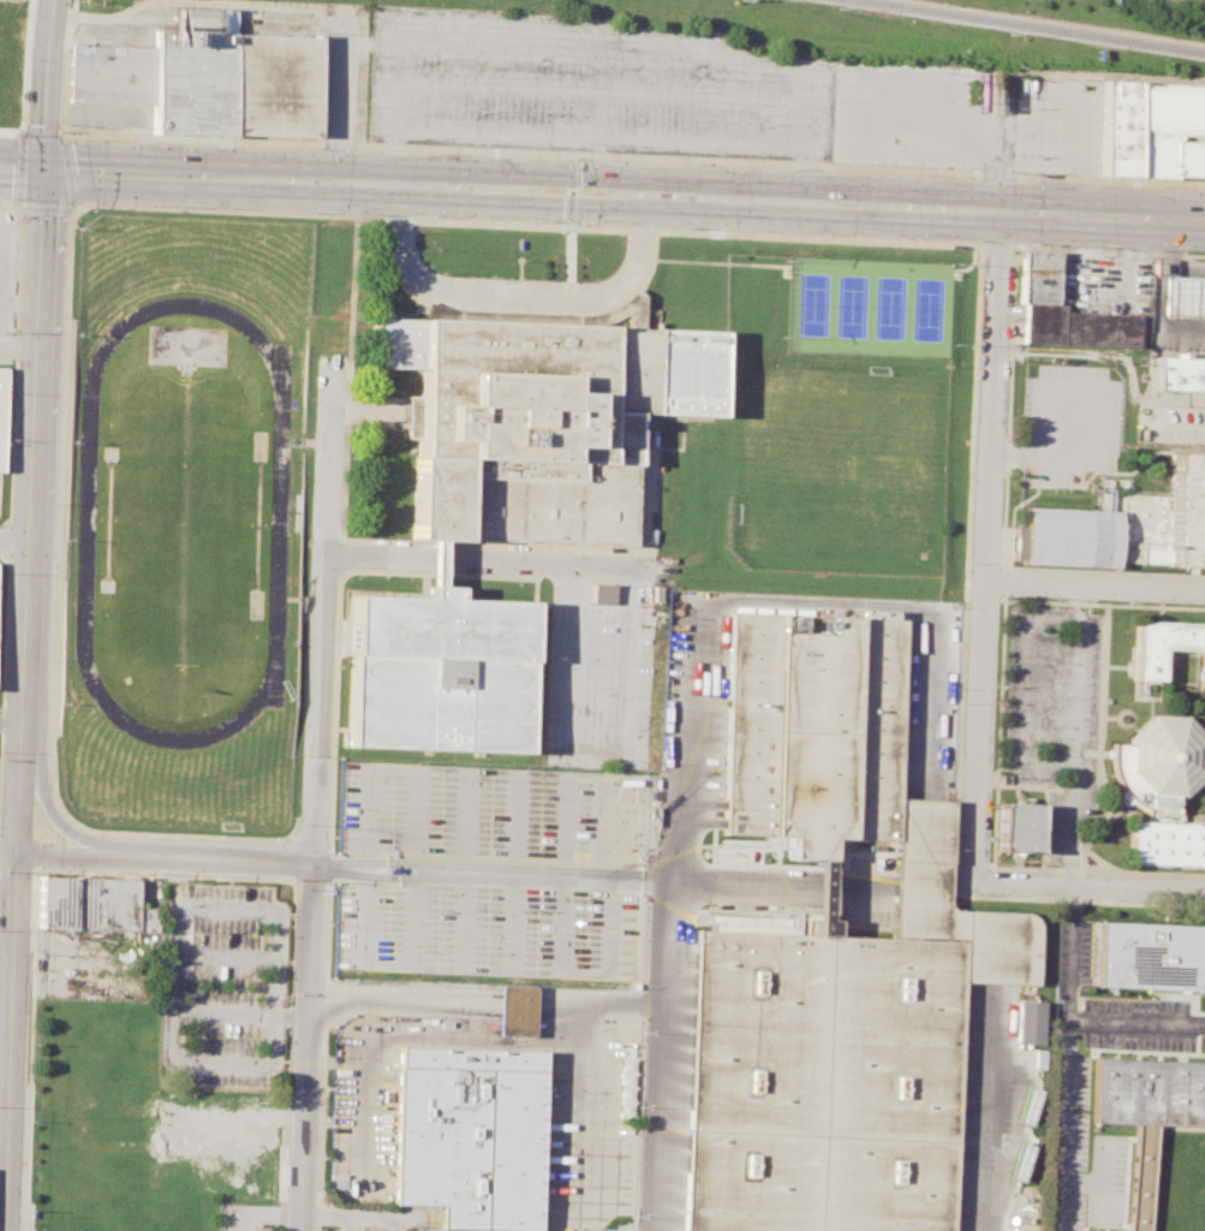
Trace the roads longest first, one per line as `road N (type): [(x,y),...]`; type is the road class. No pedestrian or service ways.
road 1 (secondary): [(1001,212),(46,172)]
road 2 (residential): [(333,355),(303,1230)]
road 3 (residential): [(1001,212),(973,868),(980,879)]
road 4 (secondary): [(46,172),(25,725)]
road 5 (secondary): [(25,725),(8,1230)]
road 6 (residential): [(1073,890),(1057,1230)]
road 7 (motorway): [(876,0),(1204,52)]
road 8 (residential): [(324,557),(638,569)]
road 9 (residential): [(20,851),(311,863)]
road 10 (residential): [(1204,893),(998,886),(980,879)]
road 11 (residential): [(988,582),(1204,590)]
road 12 (secondary): [(1204,221),(1001,212)]
road 13 (residential): [(127,857),(61,829),(44,807),(25,725)]
road 14 (secondary): [(53,0),(46,172)]
road 15 (residential): [(346,8),(339,180)]

